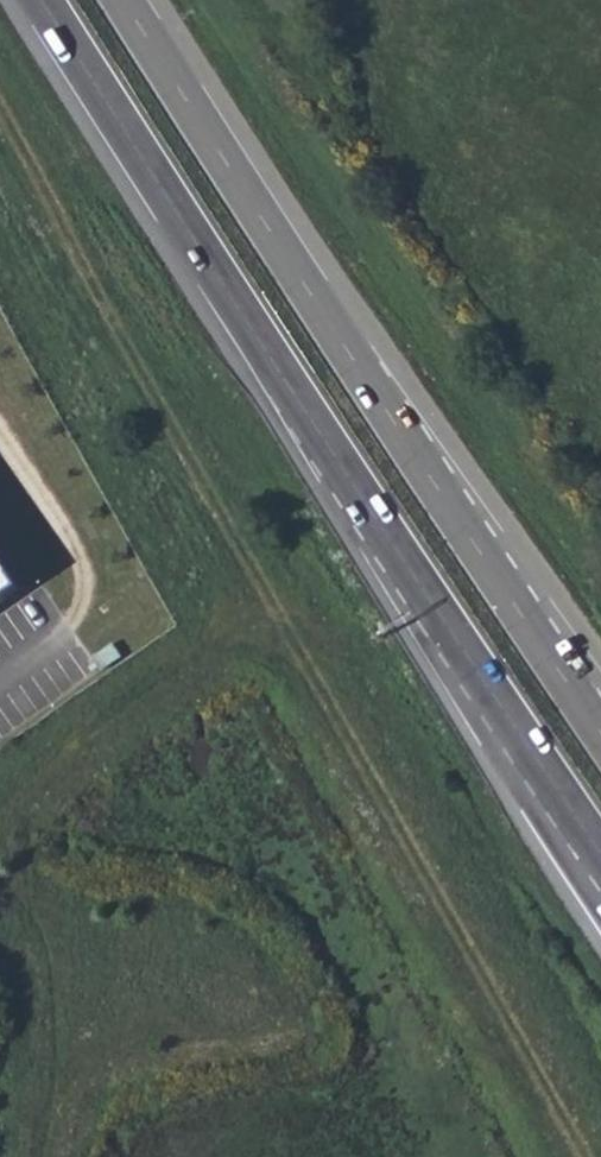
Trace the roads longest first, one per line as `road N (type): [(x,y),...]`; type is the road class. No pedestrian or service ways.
road 1 (track): [(0,120),(580,1156)]
road 2 (trunk): [(42,0),(600,852)]
road 3 (trunk): [(600,730),(123,0)]

